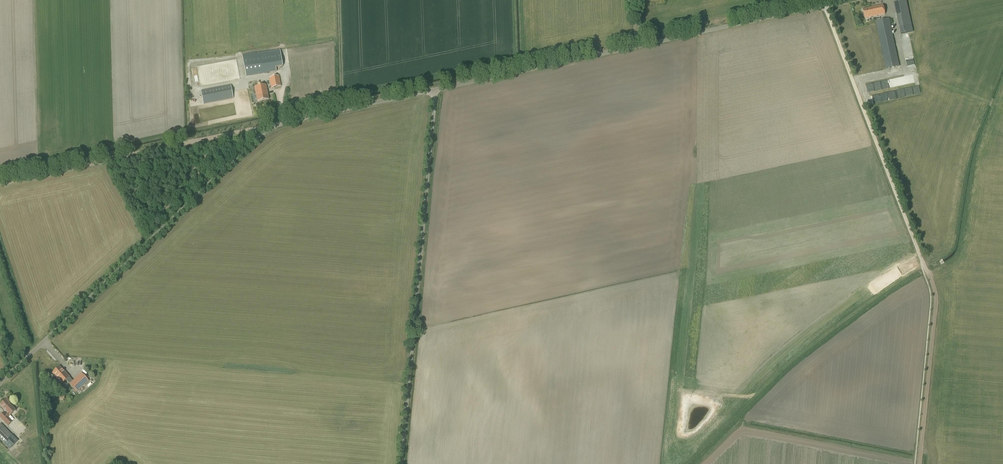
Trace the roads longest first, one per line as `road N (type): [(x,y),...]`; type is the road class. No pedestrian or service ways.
road 1 (track): [(825,5),(935,292),(918,463)]
road 2 (unclassified): [(436,89),(847,0)]
road 3 (unclassified): [(0,383),(274,126)]
road 4 (unclassified): [(401,463),(436,89)]
road 5 (track): [(0,184),(257,128)]
road 6 (unclassified): [(274,126),(436,89)]

